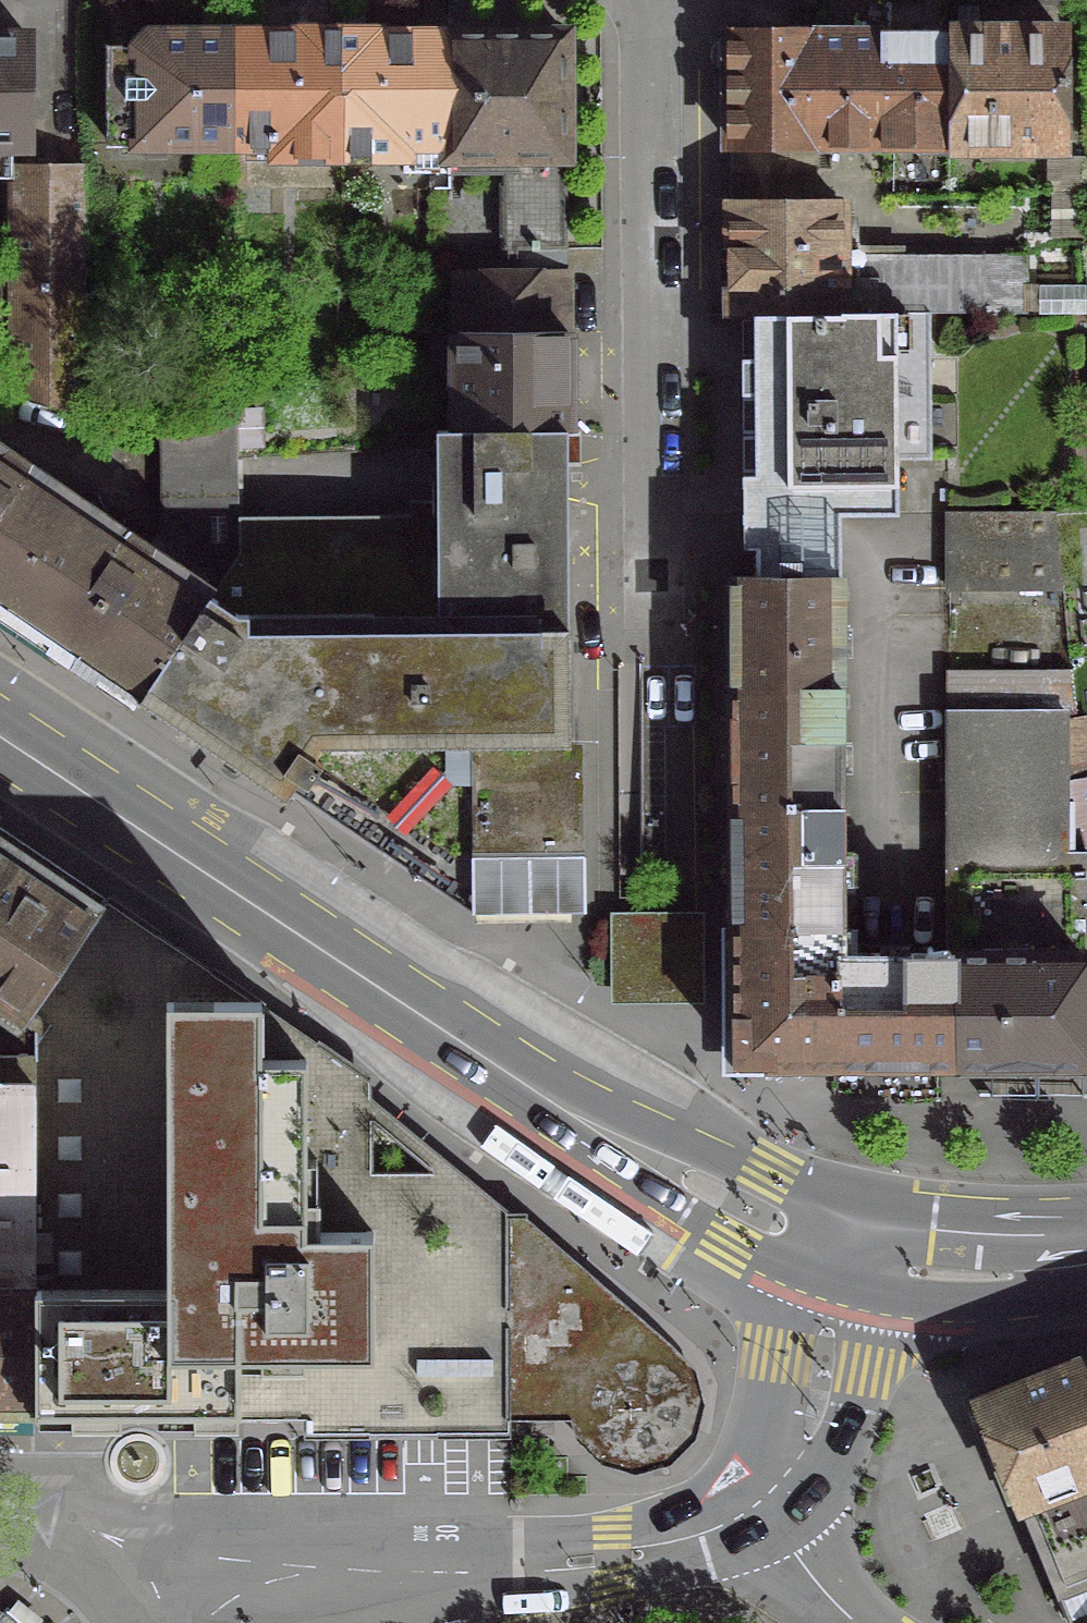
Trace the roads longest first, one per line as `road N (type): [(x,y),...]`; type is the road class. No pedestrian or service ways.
road 1 (primary): [(0,733),(583,1124),(746,1214),(840,1249)]
road 2 (residential): [(657,0),(629,575),(628,969)]
road 3 (residential): [(218,1609),(280,1576),(317,1570),(613,1557),(692,1539),(761,1502)]
road 4 (residential): [(761,1502),(805,1439),(818,1403),(840,1249)]
road 5 (residential): [(218,1609),(65,1507),(0,1486)]
road 6 (primary): [(840,1249),(992,1269),(1086,1253)]
road 7 (residential): [(761,1502),(809,1573),(856,1622)]

